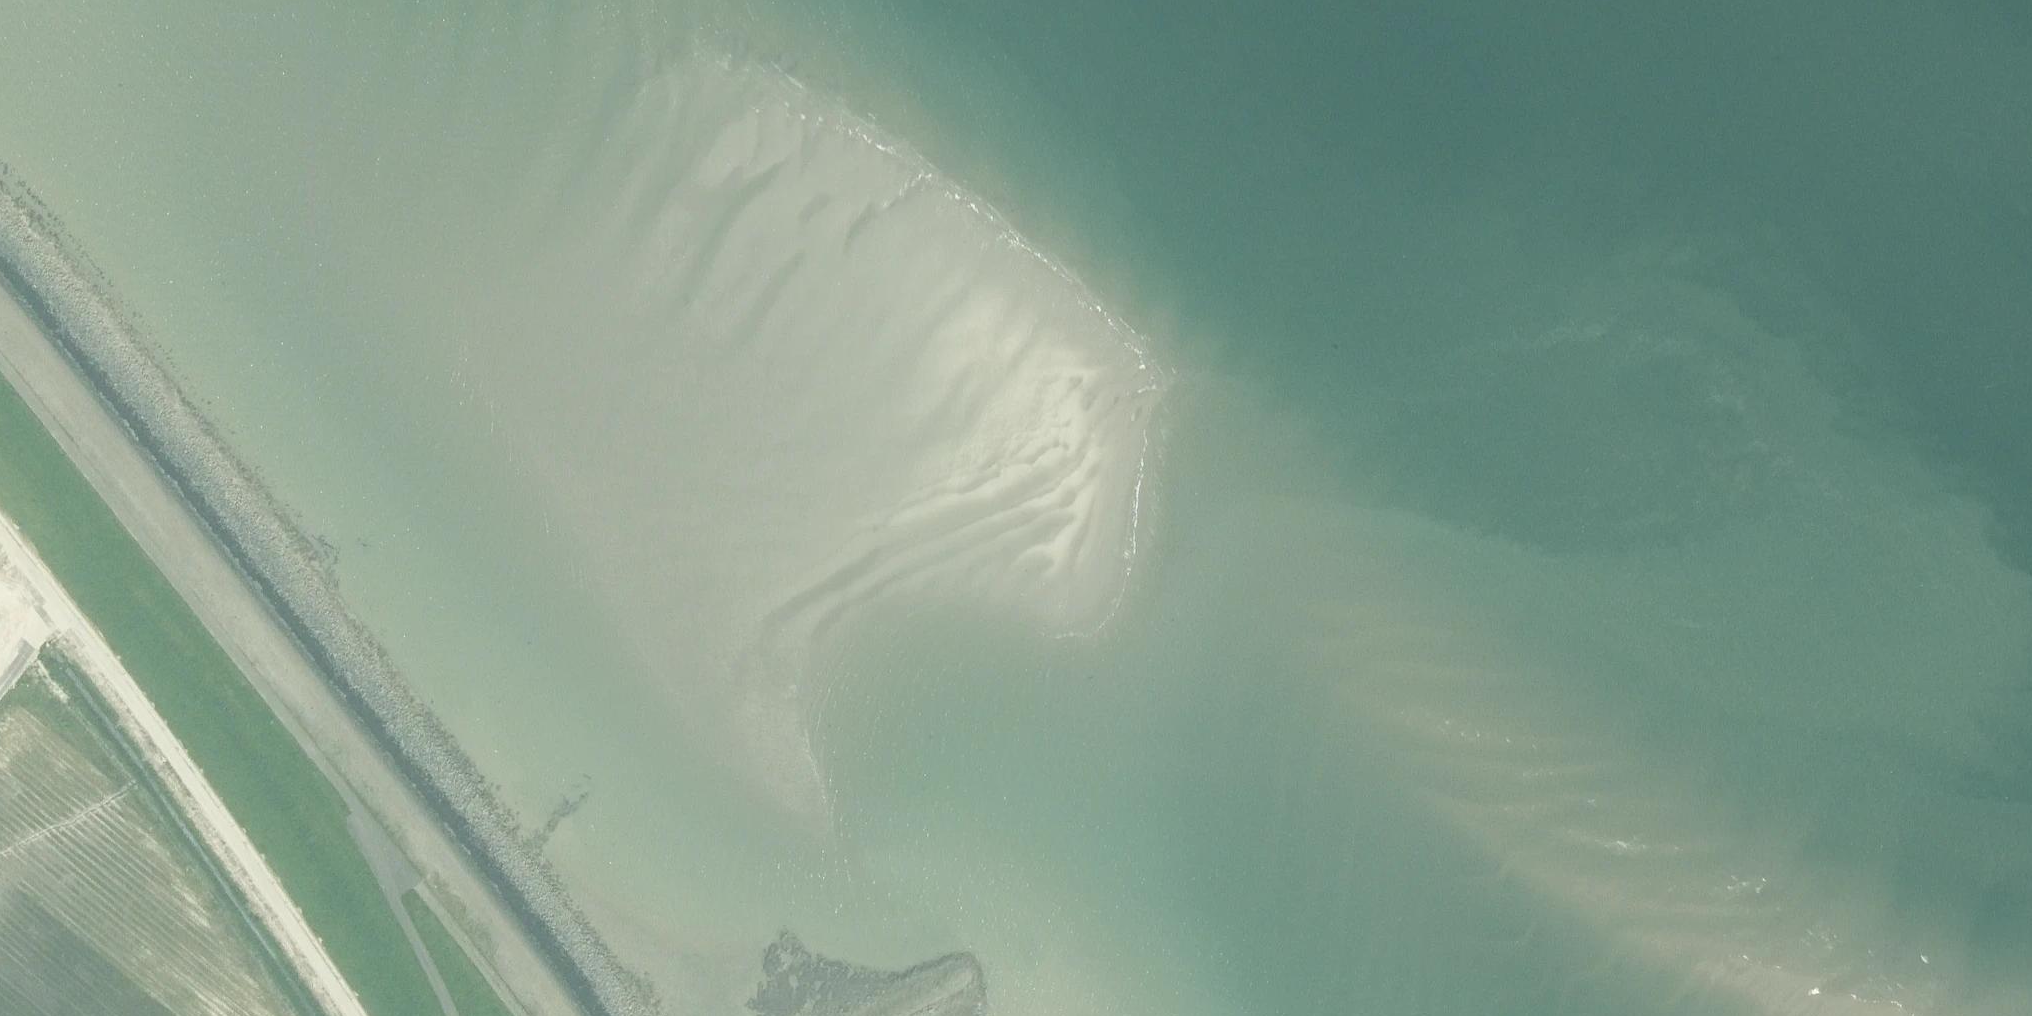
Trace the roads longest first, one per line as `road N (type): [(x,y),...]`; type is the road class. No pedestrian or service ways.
road 1 (unclassified): [(357,1015),(0,530)]

